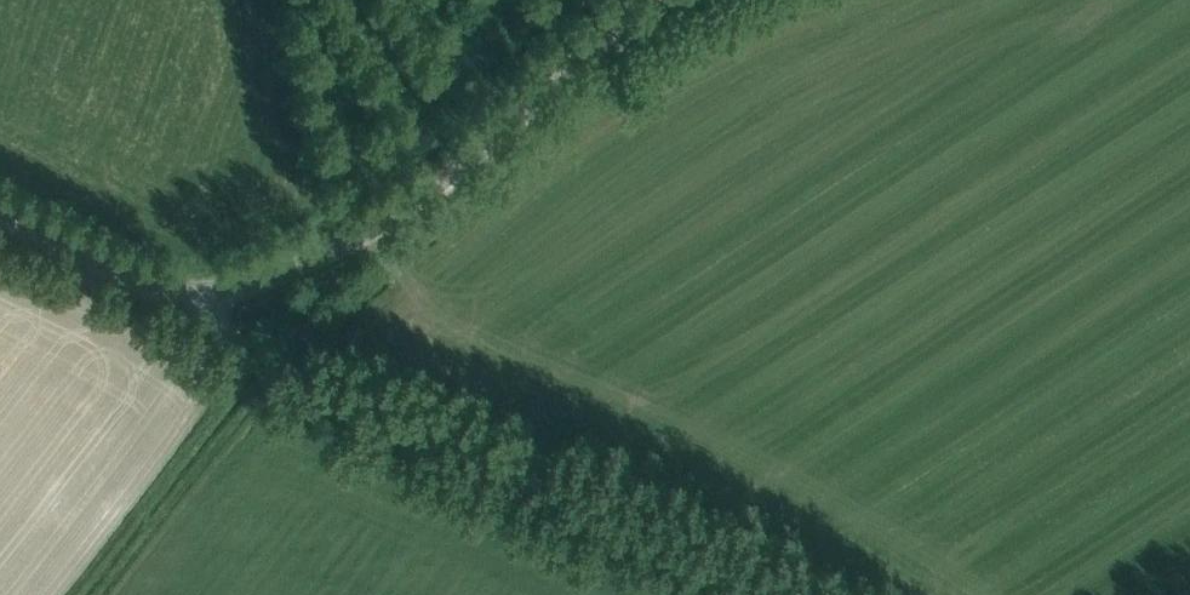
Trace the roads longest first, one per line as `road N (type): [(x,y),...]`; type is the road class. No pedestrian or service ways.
road 1 (unclassified): [(772,594),(271,367),(222,339),(201,303)]
road 2 (unclassified): [(201,303),(324,255),(394,214),(646,0)]
road 3 (unclassified): [(201,303),(0,214)]

